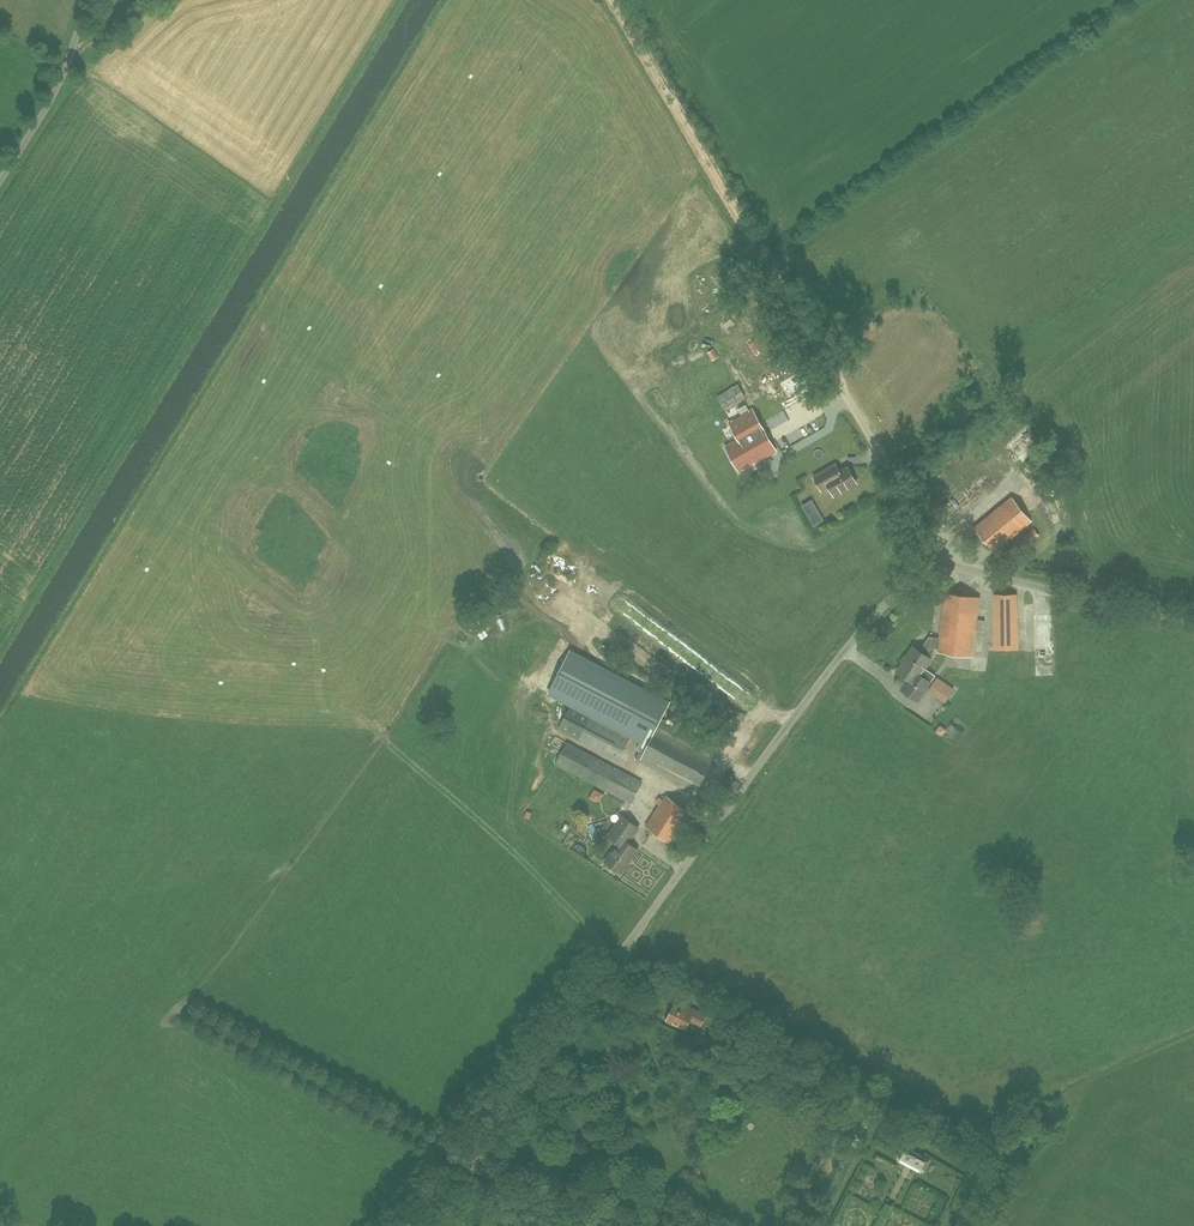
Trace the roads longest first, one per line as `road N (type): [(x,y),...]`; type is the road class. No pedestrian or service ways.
road 1 (unclassified): [(410,1225),(818,687),(892,597),(942,557)]
road 2 (track): [(610,0),(842,387)]
road 3 (unclassified): [(1193,623),(961,569),(942,557)]
road 4 (unclassified): [(942,557),(842,387)]
road 5 (residential): [(0,162),(82,0)]

